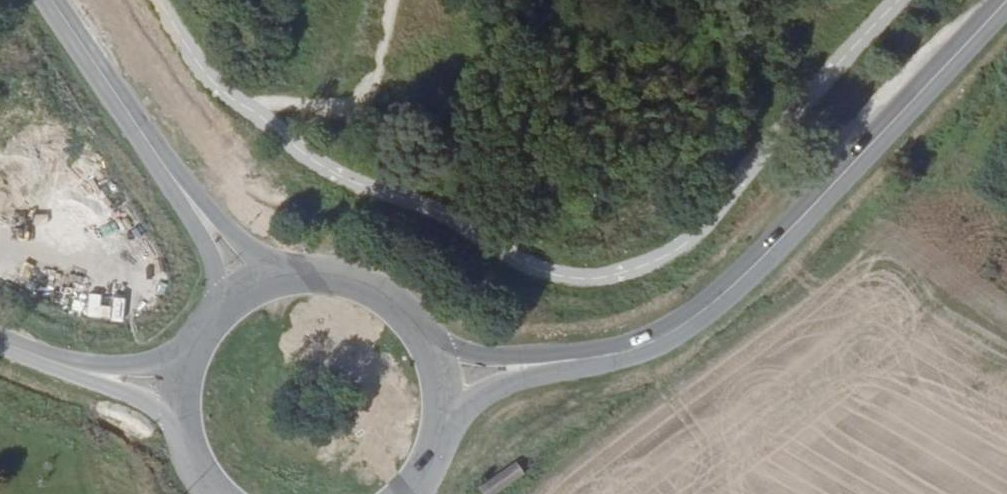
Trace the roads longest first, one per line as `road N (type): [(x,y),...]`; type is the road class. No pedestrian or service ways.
road 1 (secondary): [(654,336),(756,254),(1006,0)]
road 2 (secondary): [(444,437),(476,393),(606,362),(654,336)]
road 3 (secondary): [(309,276),(242,238),(137,115)]
road 4 (secondary): [(654,336),(536,355),(476,353),(429,339)]
road 5 (secondary): [(137,115),(203,239),(224,315)]
road 6 (secondary): [(197,355),(118,366),(8,350)]
road 7 (secondary): [(8,350),(115,392),(187,401)]
road 8 (secondary): [(429,339),(398,304),(356,282),(309,276)]
road 9 (secondary): [(55,0),(137,115)]

